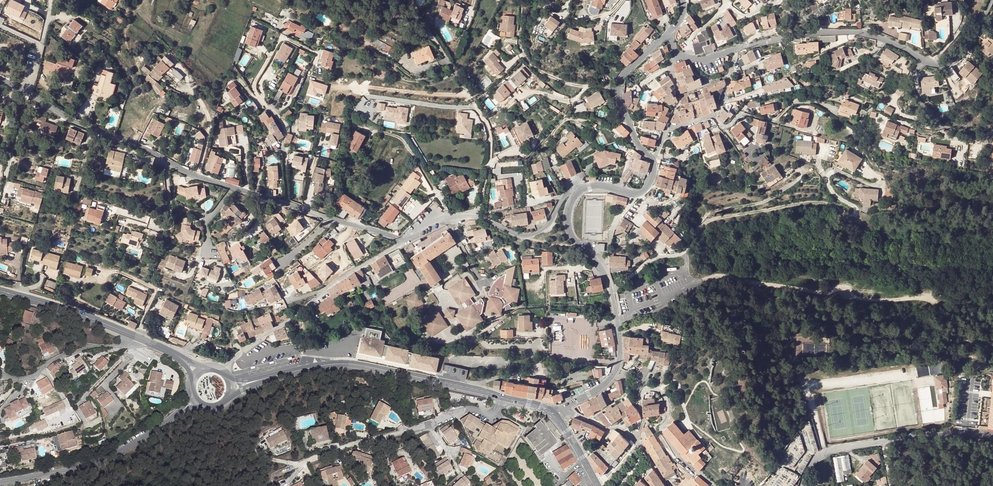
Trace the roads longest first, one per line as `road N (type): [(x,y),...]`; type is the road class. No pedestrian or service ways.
road 1 (residential): [(685,251),(695,231),(723,217),(817,203),(852,217),(855,208),(836,196),(824,175),(857,180)]
road 2 (track): [(992,290),(876,303),(748,281)]
road 3 (residential): [(411,0),(486,121),(491,140),(477,217)]
road 4 (residential): [(317,52),(278,40),(253,85),(286,132),(287,204)]
road 5 (secondary): [(470,390),(351,367),(255,381)]
road 6 (residential): [(399,242),(223,371)]
road 7 (residential): [(992,438),(959,431),(826,452),(802,485)]
road 8 (tertiary): [(181,410),(106,455),(0,482)]
road 9 (unclassified): [(926,61),(854,32),(739,47)]
road 10 (residential): [(718,485),(680,459),(661,431),(668,408),(659,389),(643,392),(634,438)]
road 11 (residential): [(0,79),(134,145)]
road 12 (secondary): [(0,291),(135,336)]
road 13 (residential): [(0,374),(21,378),(75,351),(129,345)]
road 14 (residential): [(303,461),(428,424)]
road 15 (residential): [(583,188),(574,188),(530,235),(477,217)]
road 16 (residential): [(926,61),(912,81),(932,113),(959,135),(990,135)]

